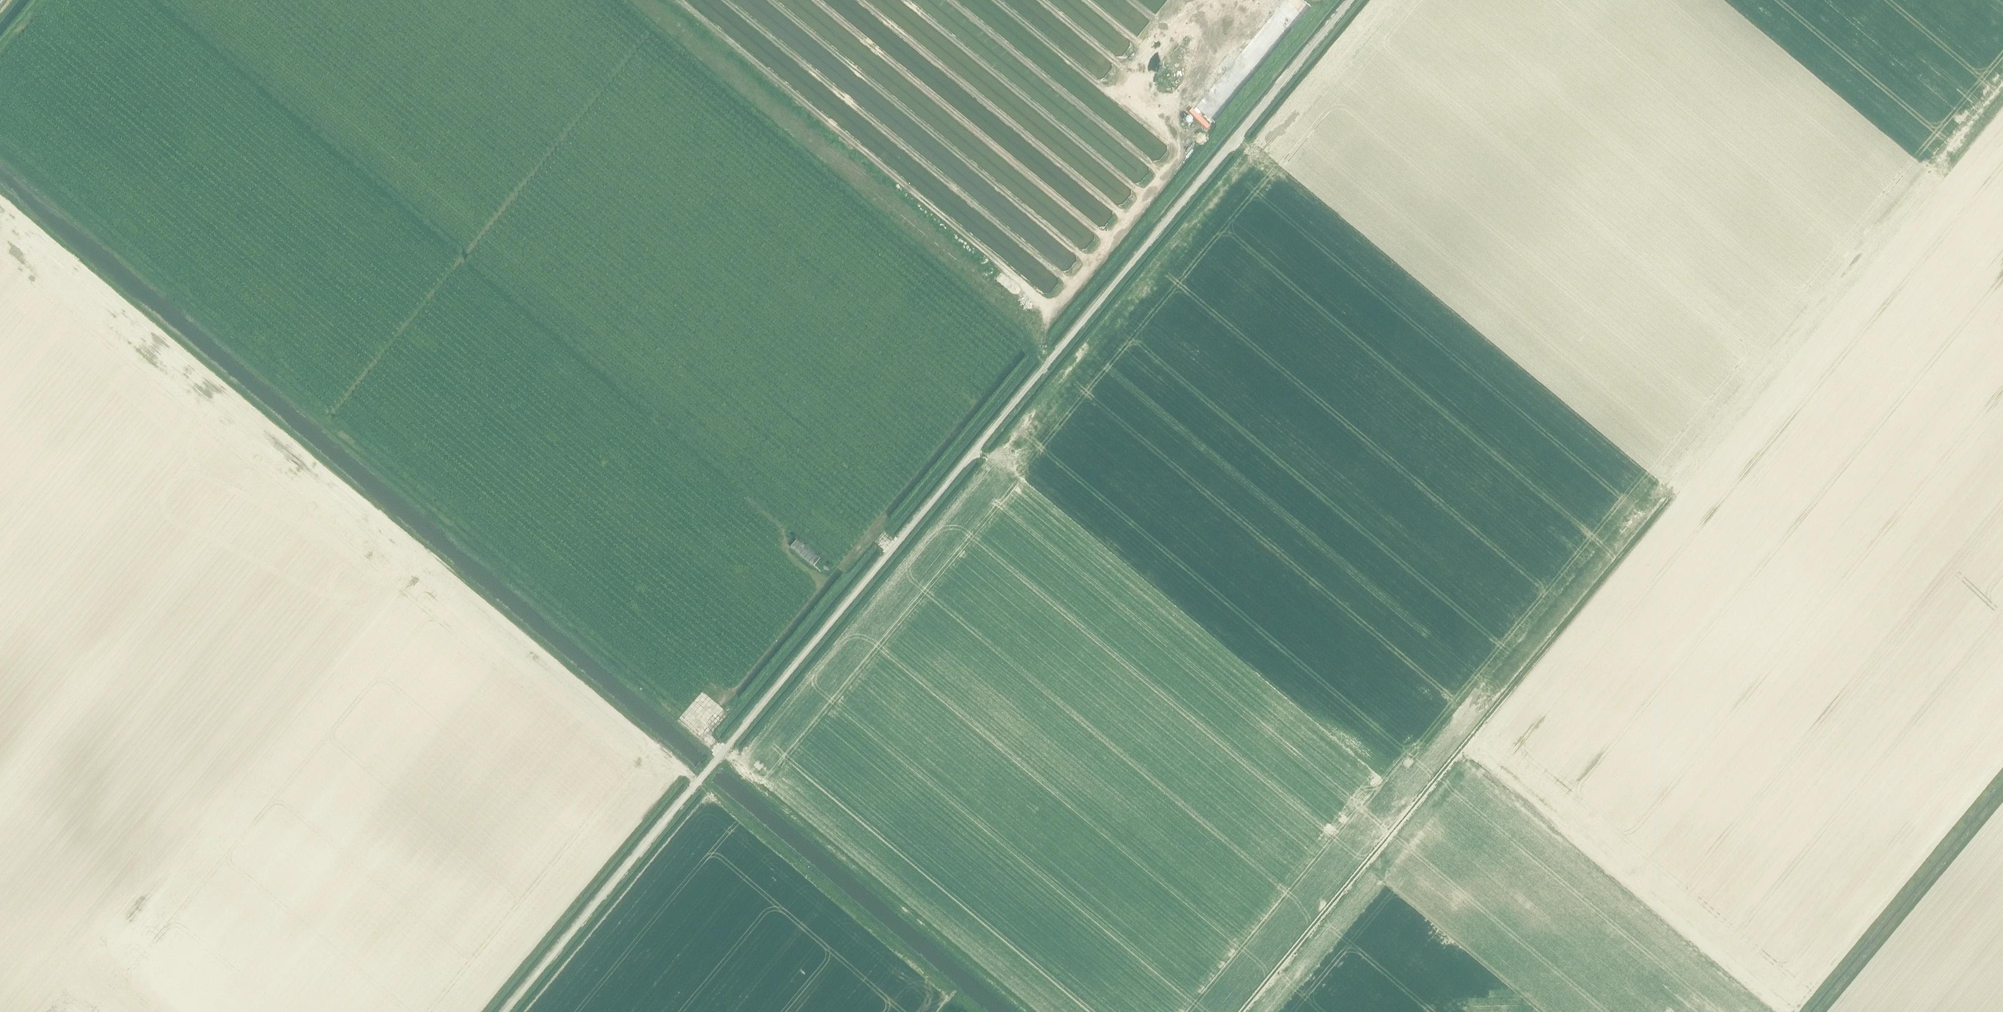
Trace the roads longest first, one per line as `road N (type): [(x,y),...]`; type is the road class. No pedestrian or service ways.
road 1 (unclassified): [(505,1011),(1351,0)]
road 2 (track): [(1240,1011),(1674,496)]

